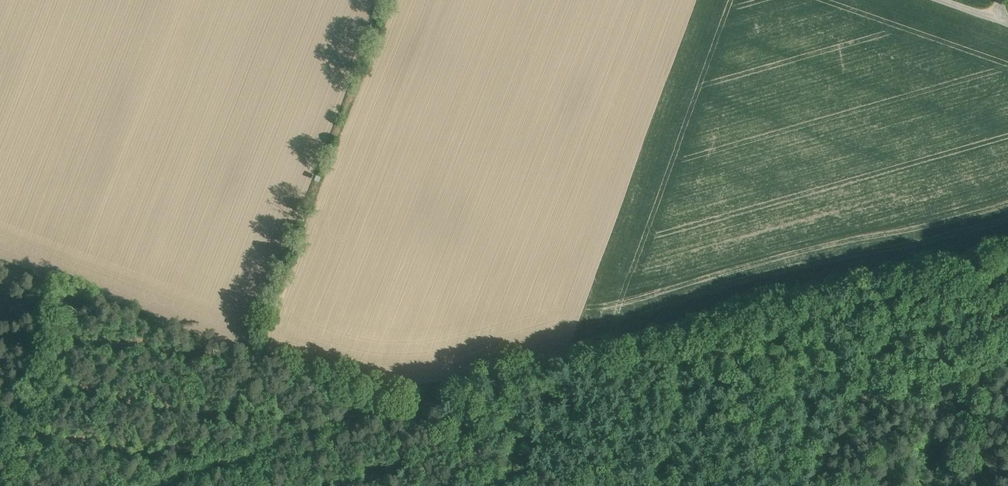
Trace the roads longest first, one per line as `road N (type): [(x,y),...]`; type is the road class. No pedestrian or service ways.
road 1 (track): [(0,475),(50,338)]

